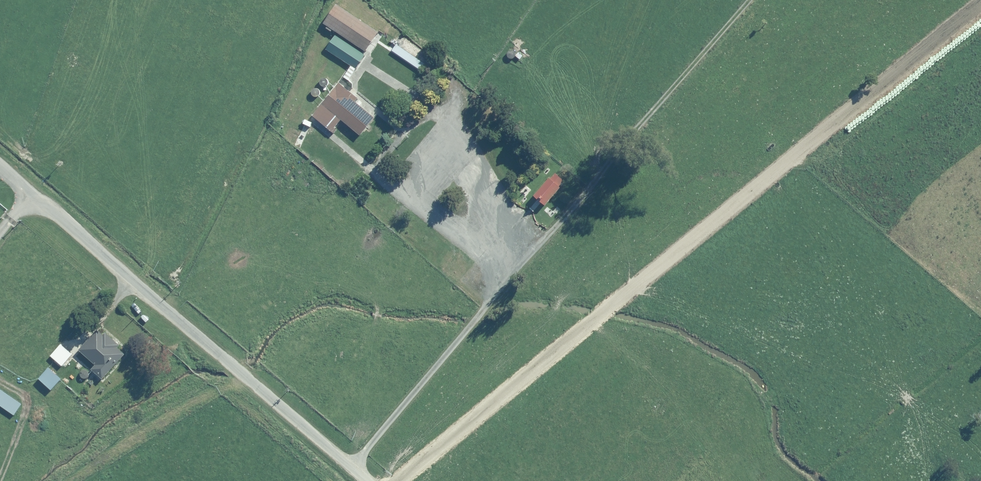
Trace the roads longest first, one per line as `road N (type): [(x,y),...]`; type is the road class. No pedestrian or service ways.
road 1 (track): [(402,480),(980,5)]
road 2 (track): [(351,467),(749,0)]
road 3 (unclassified): [(367,480),(0,166)]

